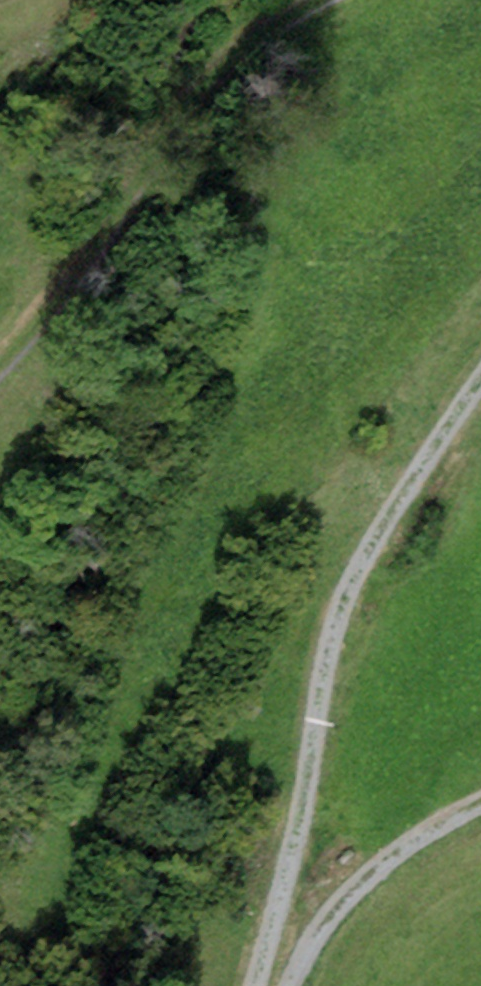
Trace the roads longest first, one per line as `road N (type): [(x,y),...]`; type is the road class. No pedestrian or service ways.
road 1 (track): [(480,380),(353,586),(257,985)]
road 2 (track): [(318,0),(243,61),(72,293),(0,375)]
road 3 (track): [(480,797),(381,865),(307,950),(289,985)]

